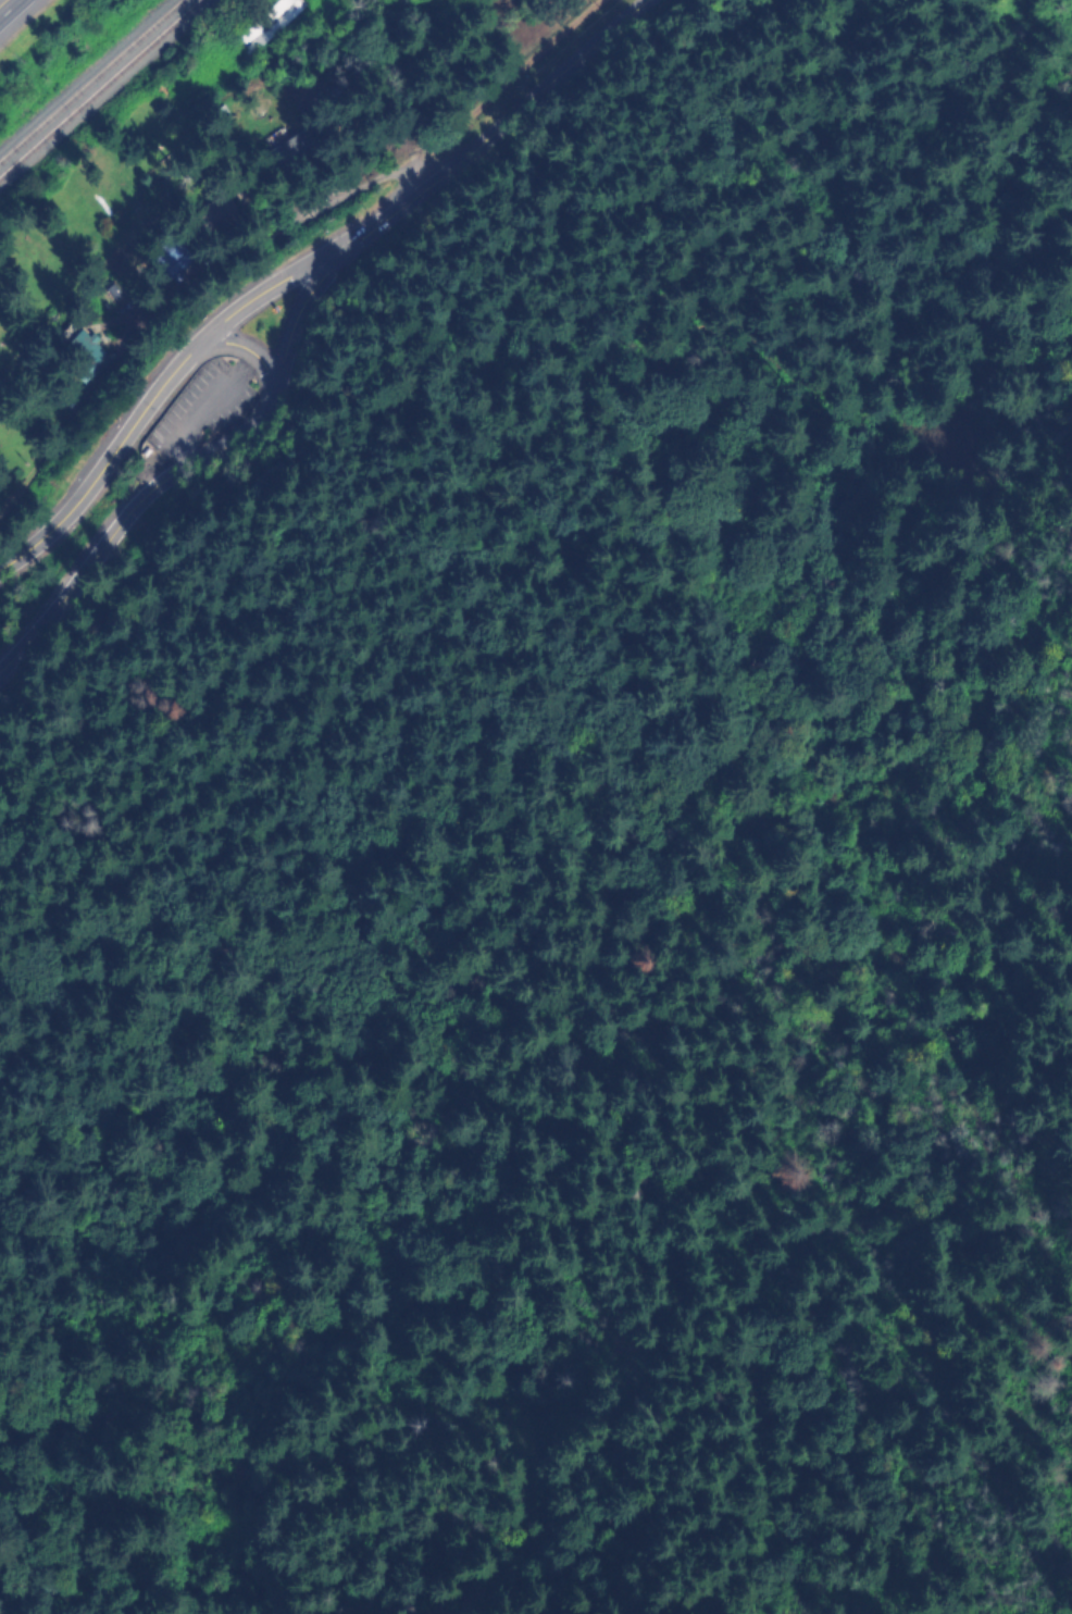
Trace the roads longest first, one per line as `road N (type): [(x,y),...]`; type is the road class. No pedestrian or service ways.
road 1 (secondary): [(327,258),(652,0)]
road 2 (tertiary): [(0,675),(129,512),(258,414),(271,382)]
road 3 (secondary): [(208,338),(158,395),(79,510),(0,580)]
road 4 (secondary): [(327,258),(208,338)]
road 5 (tertiary): [(271,382),(327,258)]

